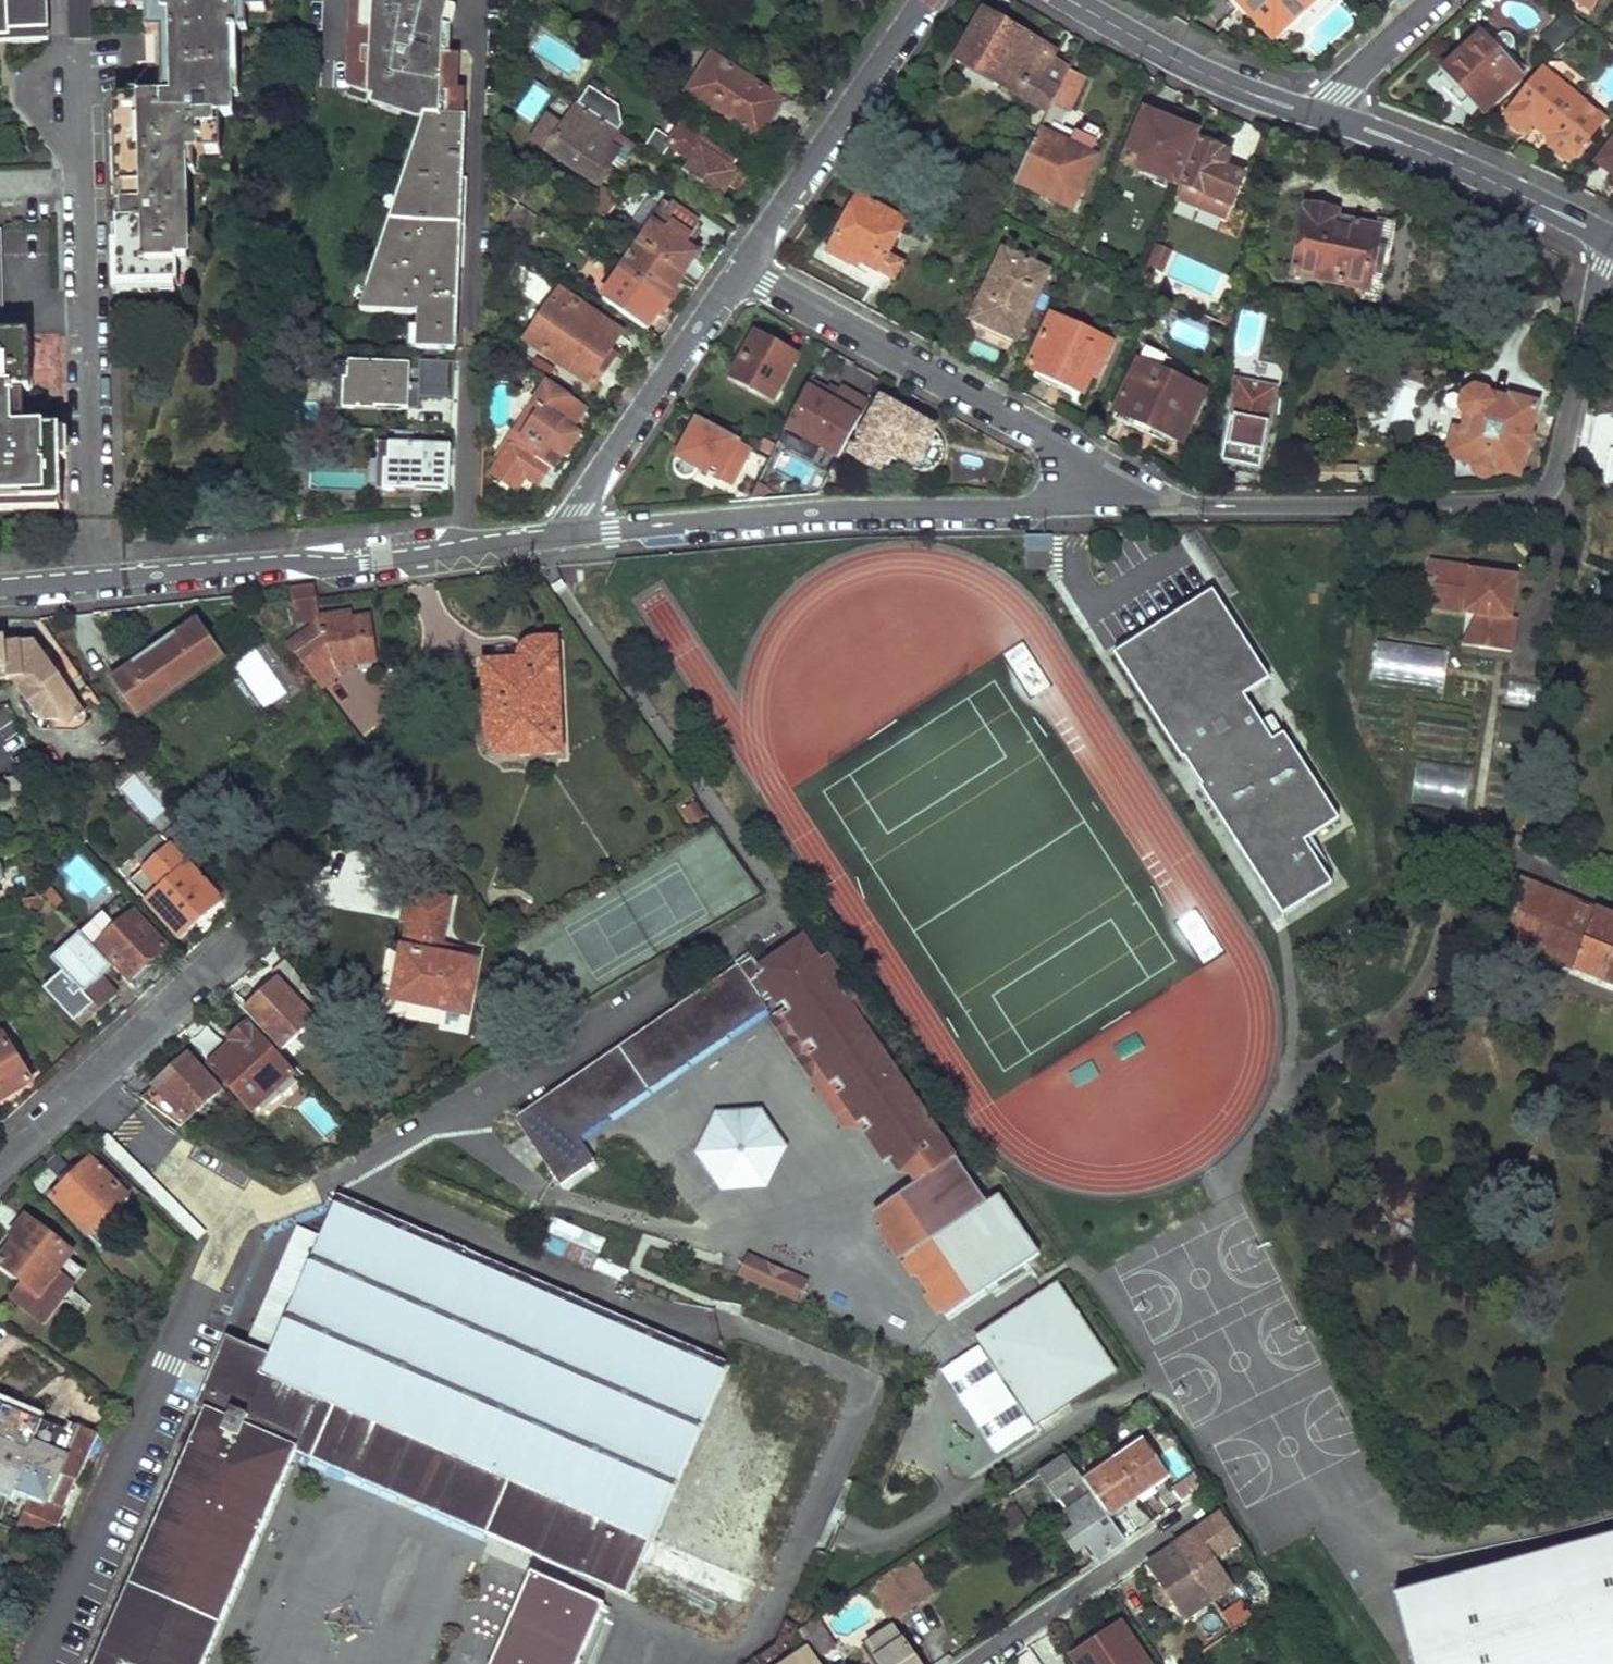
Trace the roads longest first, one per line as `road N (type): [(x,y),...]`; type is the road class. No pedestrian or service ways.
road 1 (residential): [(1612,252),(1595,287),(1564,454),(1557,478),(1538,494),(1488,503),(1099,505)]
road 2 (residential): [(0,586),(295,561),(351,567),(575,534)]
road 3 (residential): [(1099,505),(832,510),(575,534)]
road 4 (residential): [(1099,505),(1089,474),(1062,451),(739,267)]
road 5 (residential): [(0,1167),(239,935)]
road 6 (residential): [(739,267),(926,0)]
road 7 (residential): [(575,534),(579,509),(739,267)]
road 8 (tertiary): [(1327,118),(1426,150),(1612,240)]
road 9 (tertiary): [(1071,0),(1236,89),(1327,118)]
road 10 (residential): [(1190,1507),(963,1663)]
road 11 (residential): [(1327,118),(1336,93),(1435,0)]

